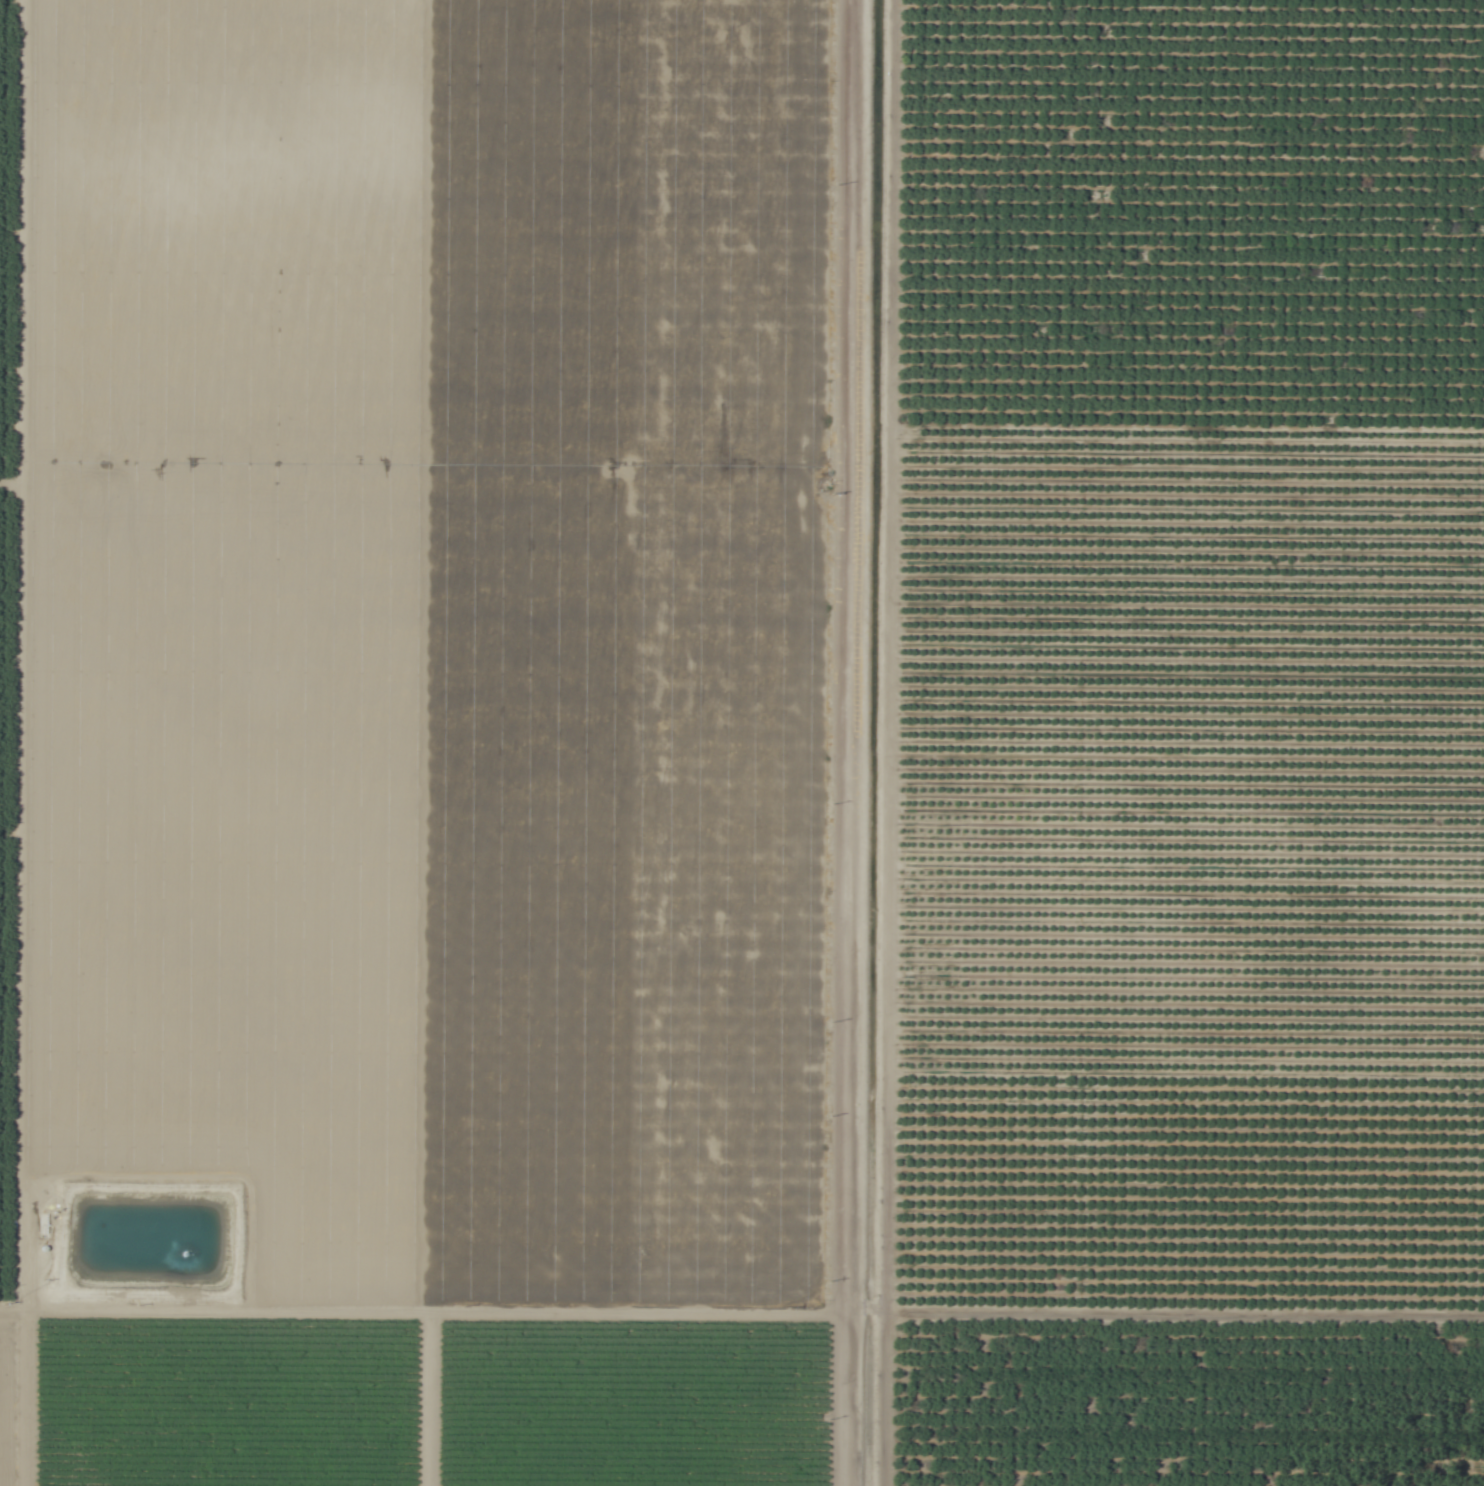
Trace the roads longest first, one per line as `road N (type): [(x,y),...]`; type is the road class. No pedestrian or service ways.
road 1 (track): [(0,1310),(1483,1314)]

